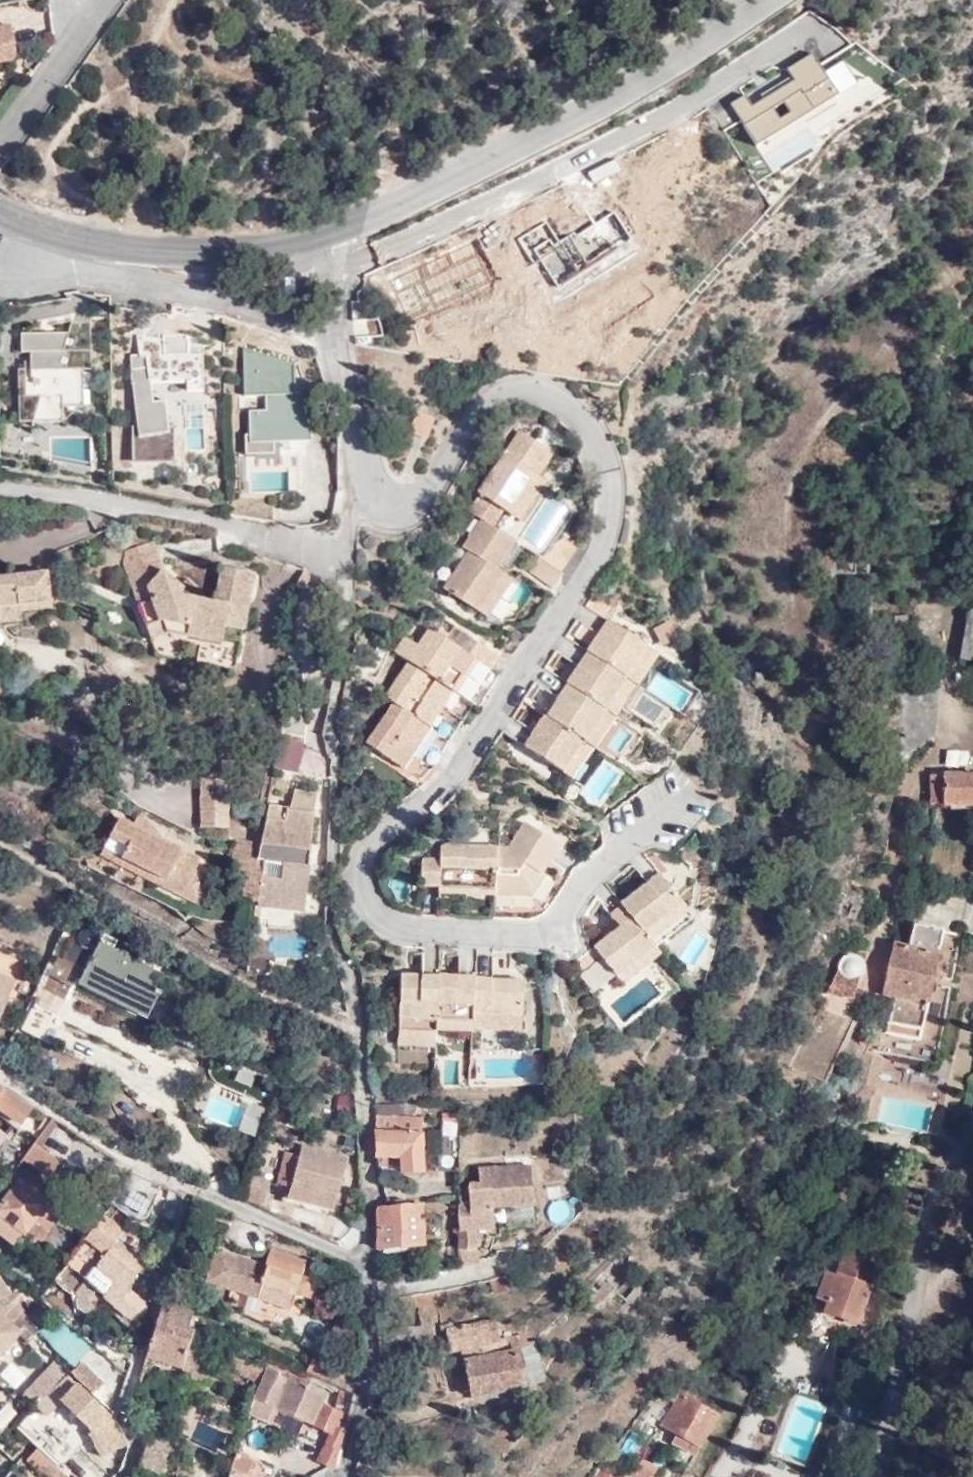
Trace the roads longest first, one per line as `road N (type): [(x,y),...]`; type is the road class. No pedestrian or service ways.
road 1 (residential): [(361,487),(375,500),(409,504),(476,401),(506,388),(543,391),(588,427),(607,477),(605,530),(588,570),(430,796),(365,843),(355,872),(359,902),(378,927),(414,936),(542,938),(584,878),(664,808)]
road 2 (residential): [(764,0),(616,98),(327,237)]
road 3 (residential): [(0,1078),(97,1141),(365,1266)]
road 4 (residential): [(327,237),(269,252),(185,253),(115,246),(0,211)]
road 5 (residential): [(327,237),(361,487)]
road 6 (residential): [(365,1266),(366,1370),(342,1476)]
road 7 (residential): [(361,487),(332,546),(331,607)]

